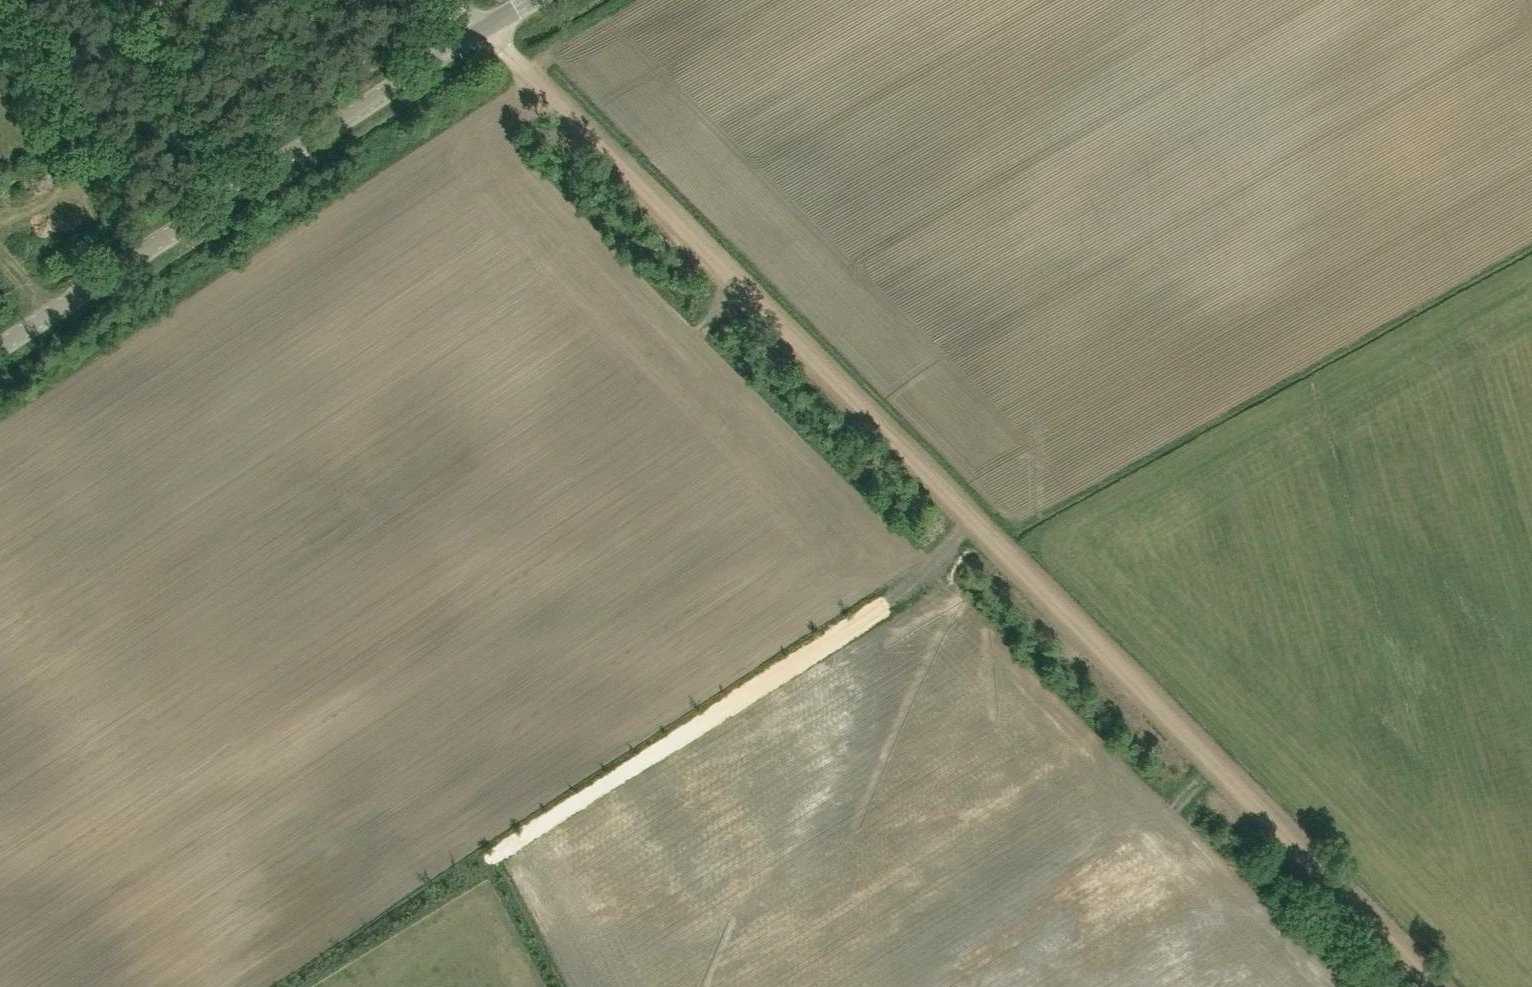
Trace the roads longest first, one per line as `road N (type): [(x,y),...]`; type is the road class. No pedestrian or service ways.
road 1 (track): [(1438,986),(480,29)]
road 2 (unclassified): [(0,346),(480,29)]

